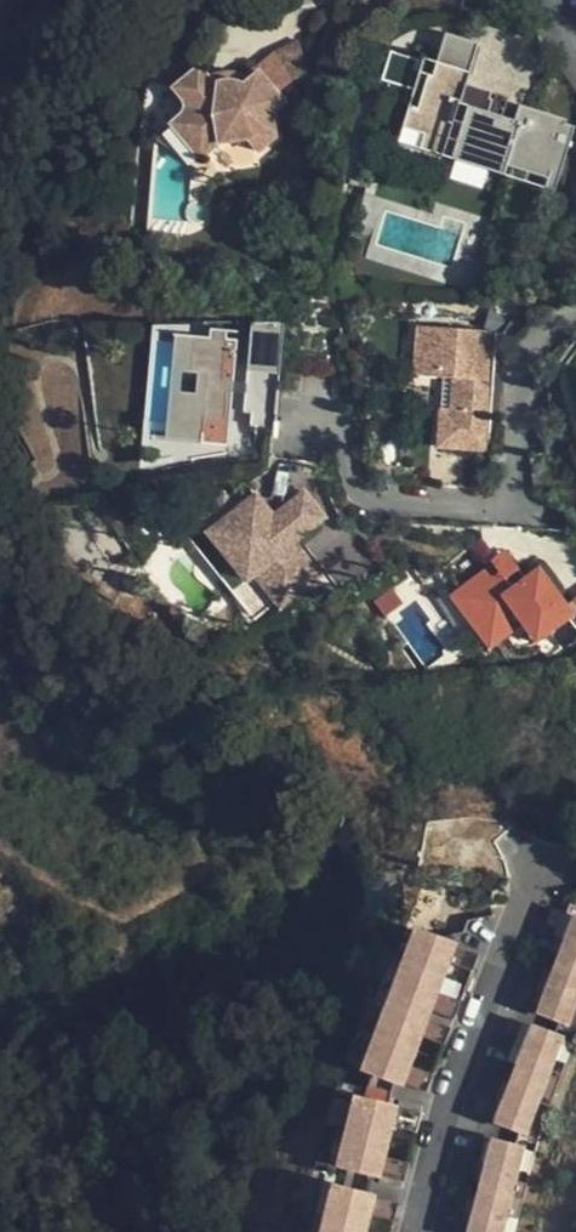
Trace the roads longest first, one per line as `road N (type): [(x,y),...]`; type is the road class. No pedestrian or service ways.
road 1 (residential): [(352,477),(367,496),(505,518),(523,496),(522,374),(535,350),(575,325)]
road 2 (residential): [(412,1231),(518,908)]

